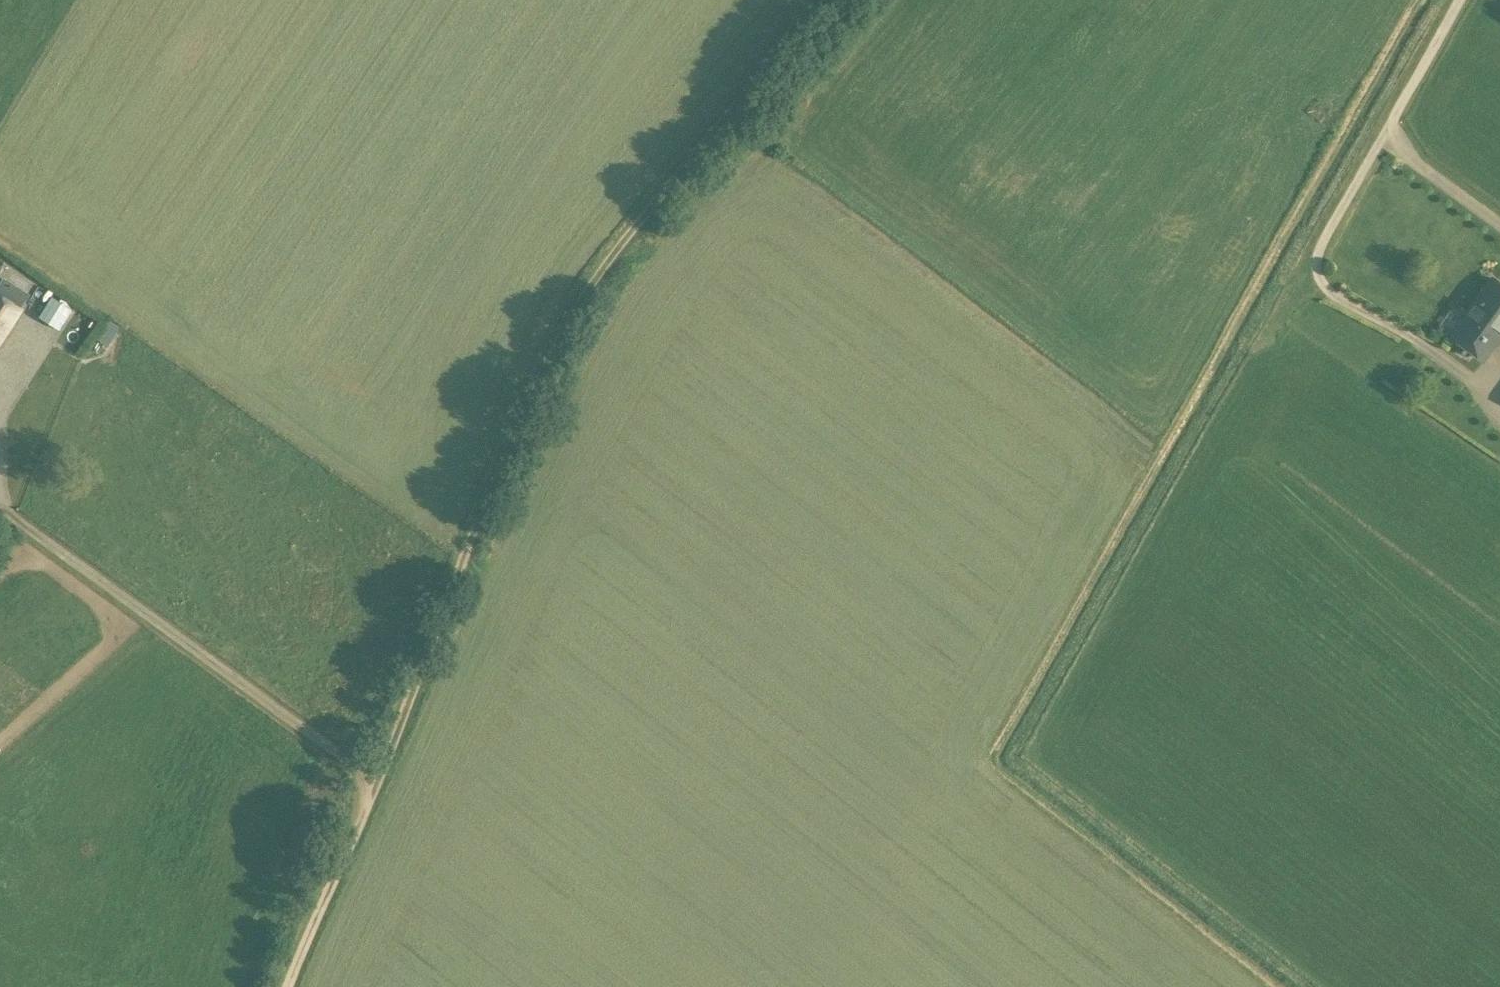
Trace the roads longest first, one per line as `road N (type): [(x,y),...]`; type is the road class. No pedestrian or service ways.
road 1 (track): [(286,986),(578,300),(830,0)]
road 2 (track): [(0,507),(332,748),(357,768),(368,800)]

